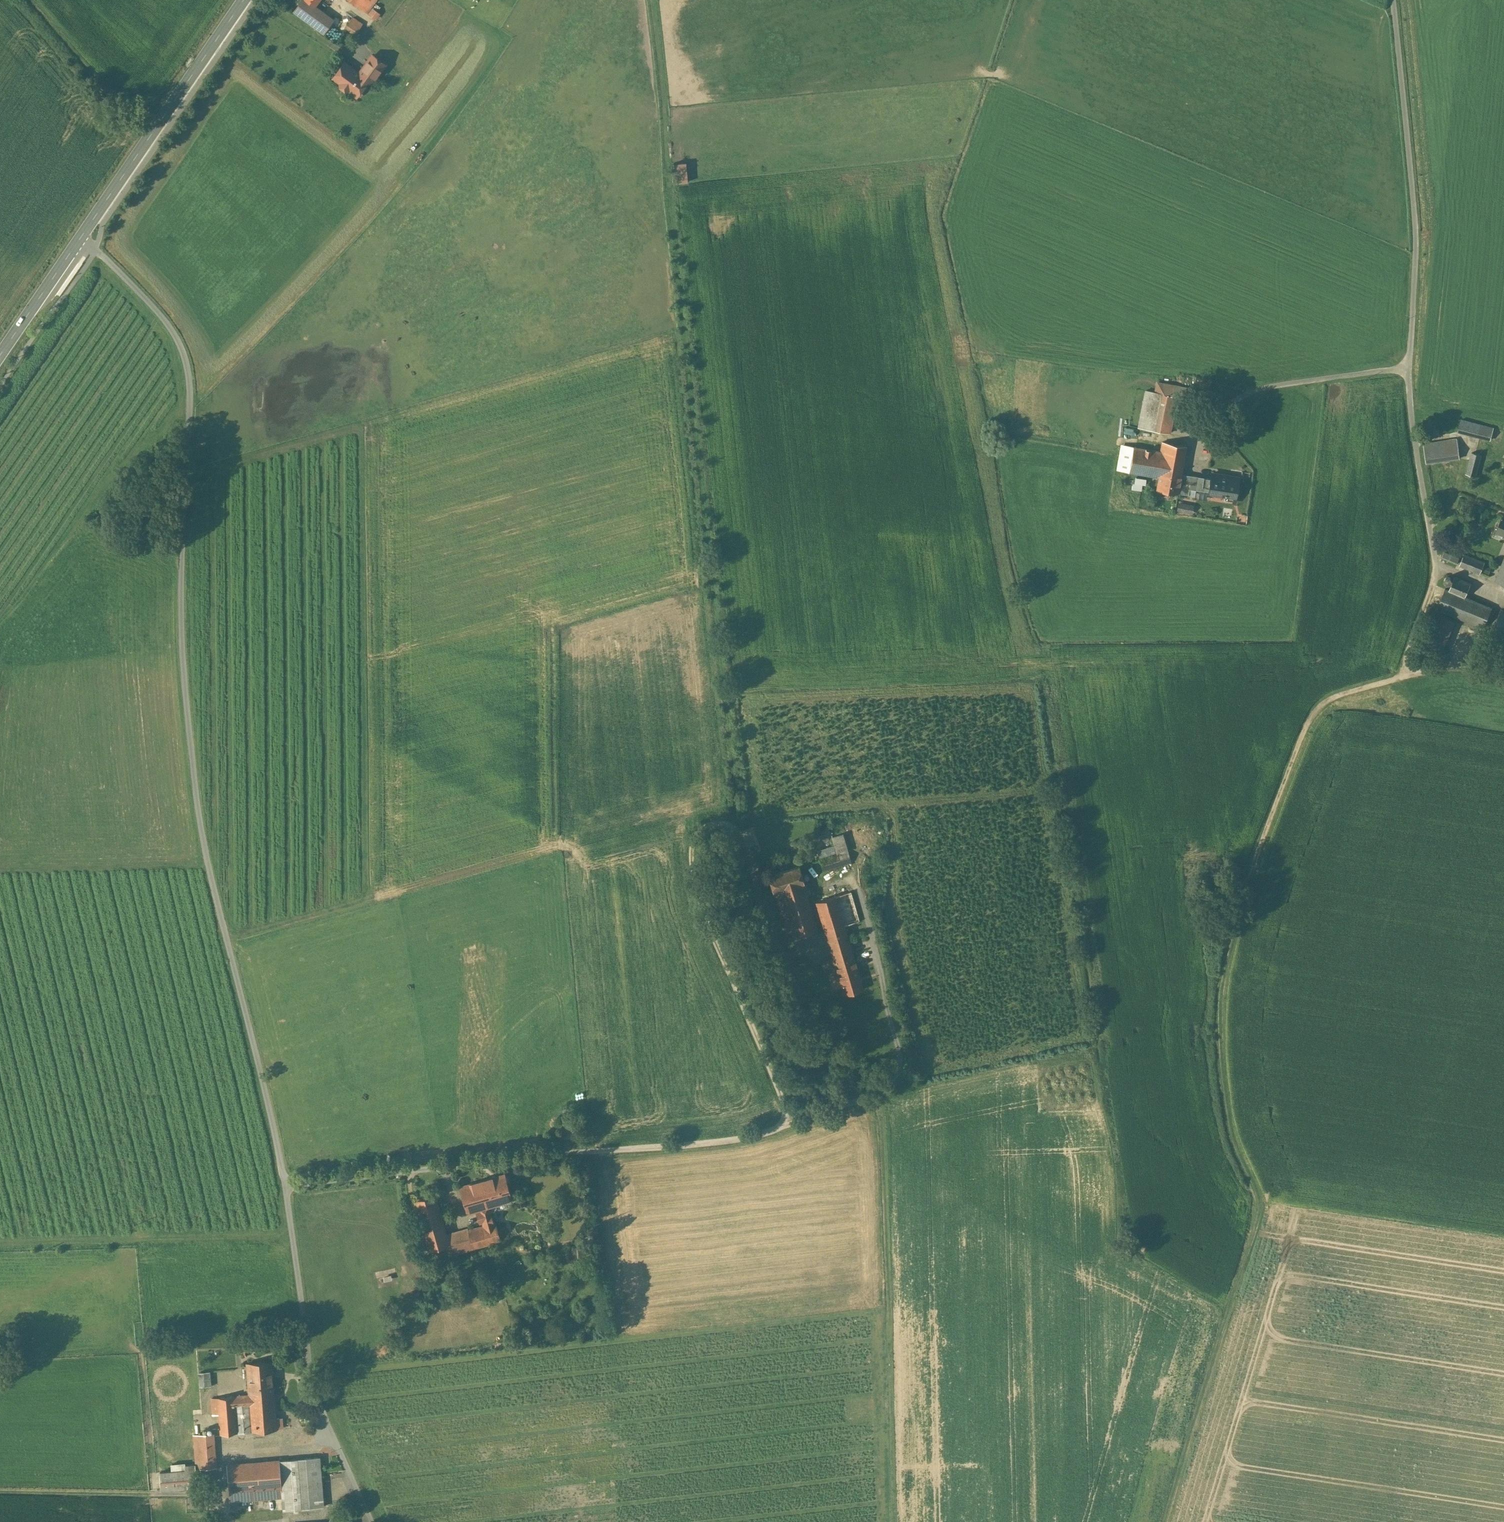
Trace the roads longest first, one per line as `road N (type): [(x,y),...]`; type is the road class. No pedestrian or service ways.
road 1 (unclassified): [(82,236),(159,313),(187,364),(181,636),(197,807),(285,1185),(315,1396),(368,1521)]
road 2 (track): [(1404,676),(1332,698),(1308,722),(1233,930),(1221,1071),(1228,1120),(1259,1209),(1167,1521)]
road 3 (track): [(737,821),(651,0)]
road 4 (track): [(890,1521),(880,1118),(870,1096)]
road 5 (track): [(1402,677),(1286,650),(1070,651),(1032,658)]
road 6 (secondary): [(243,0),(82,236)]
road 7 (secondary): [(82,236),(0,355)]

